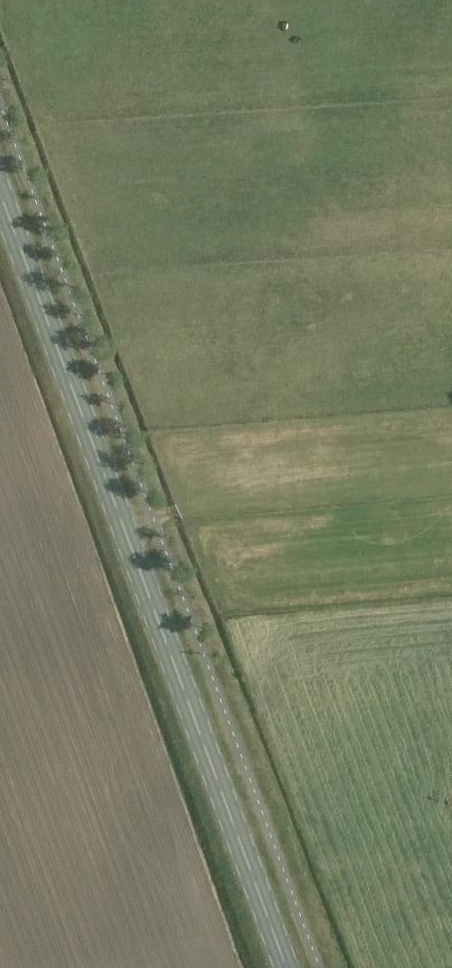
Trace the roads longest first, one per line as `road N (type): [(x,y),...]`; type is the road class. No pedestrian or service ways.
road 1 (secondary): [(0,219),(283,967)]

